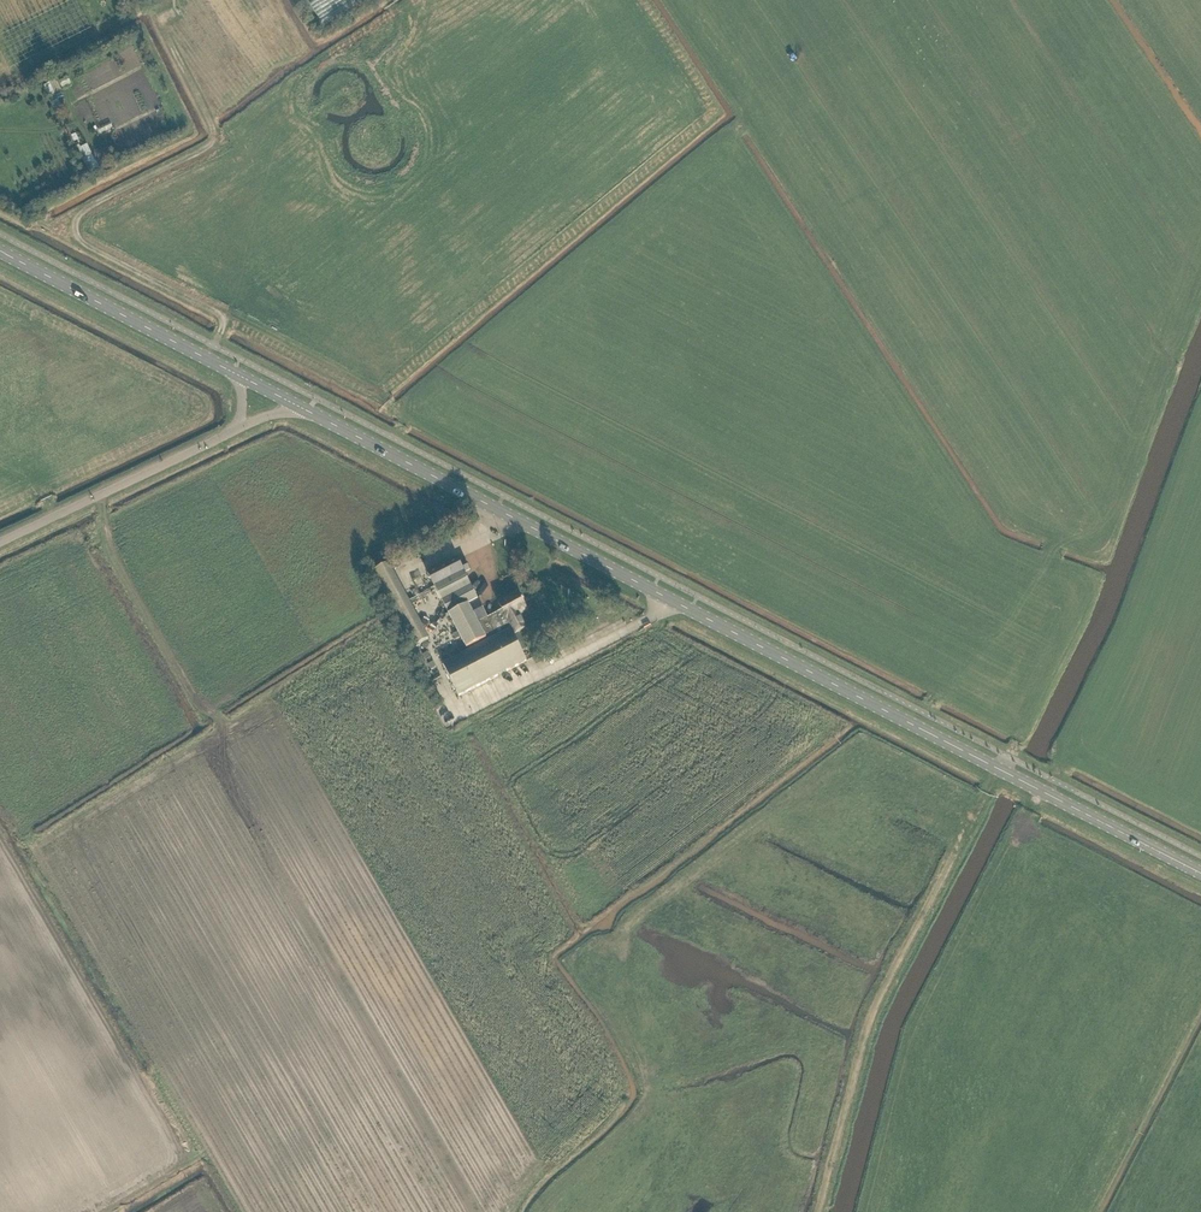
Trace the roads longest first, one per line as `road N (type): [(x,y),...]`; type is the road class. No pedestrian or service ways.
road 1 (tertiary): [(1200,874),(305,411)]
road 2 (tertiary): [(238,376),(0,252)]
road 3 (unclassified): [(0,545),(233,435)]

